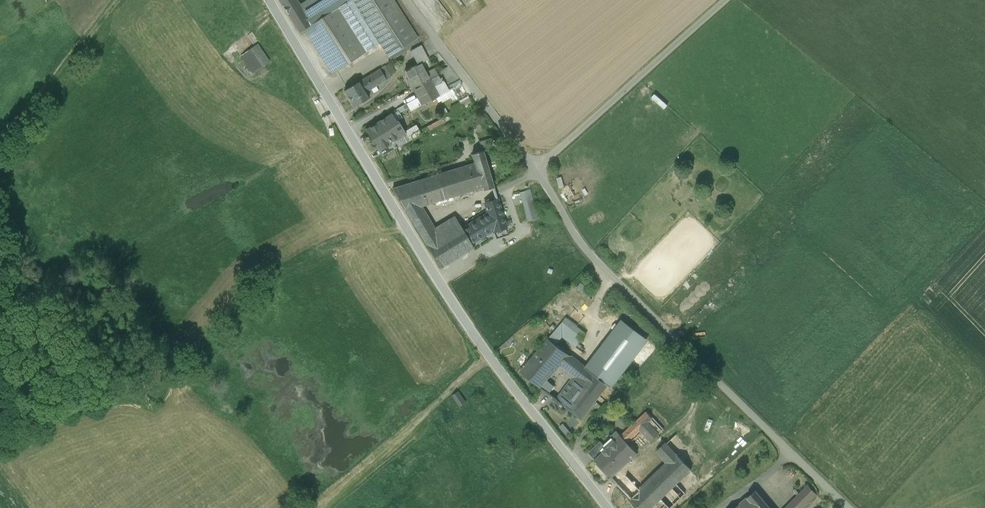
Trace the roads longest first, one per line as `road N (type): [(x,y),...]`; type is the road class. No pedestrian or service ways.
road 1 (residential): [(268,0),(464,319),(608,507)]
road 2 (unclassified): [(850,507),(595,260),(536,170)]
road 3 (unclassified): [(727,0),(536,170)]
road 4 (unclassified): [(536,170),(406,0)]
road 5 (track): [(125,0),(47,100),(0,142)]

